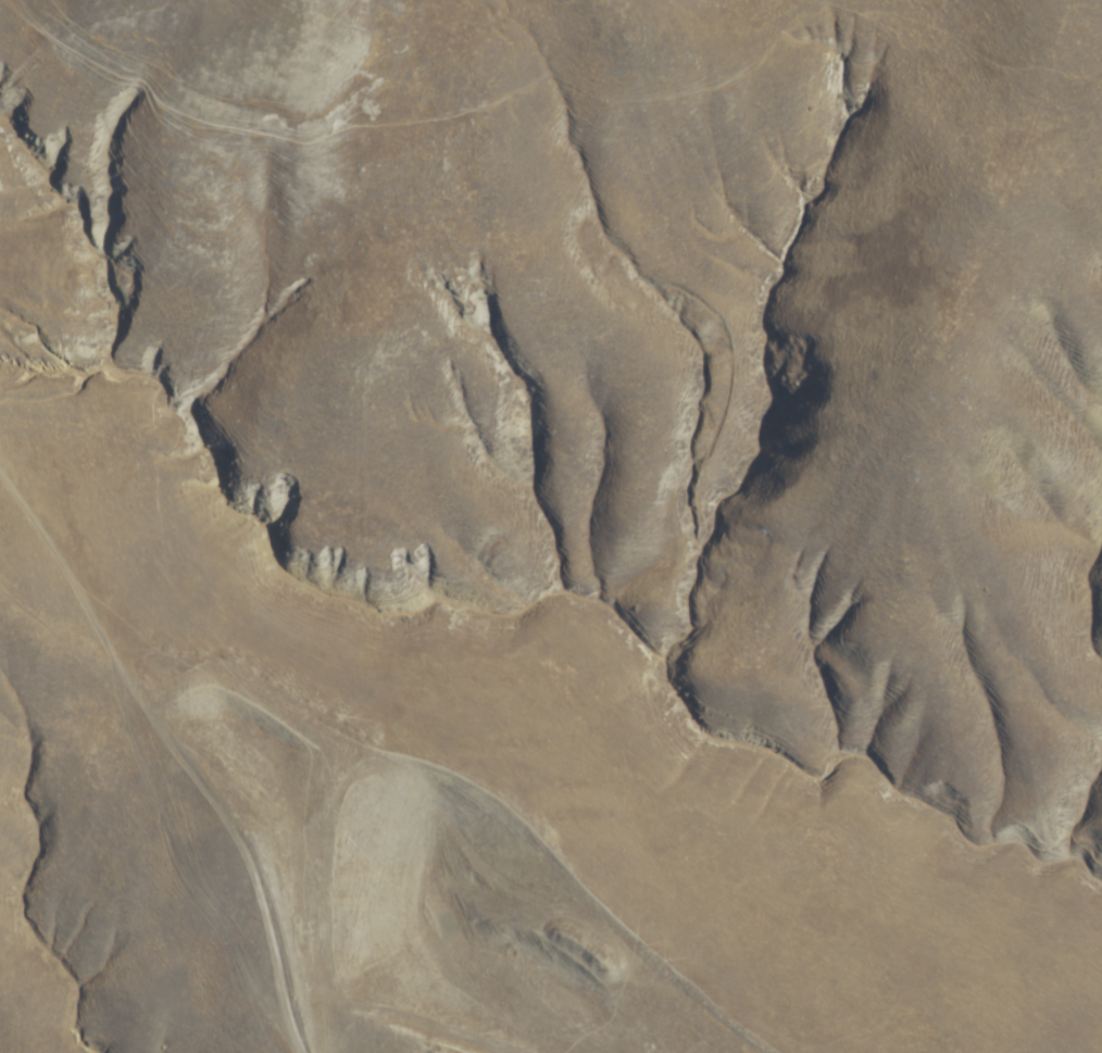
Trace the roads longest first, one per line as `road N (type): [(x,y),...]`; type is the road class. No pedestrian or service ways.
road 1 (track): [(0,108),(112,80),(408,91),(610,36),(657,0)]
road 2 (track): [(267,1052),(80,833),(0,678)]

